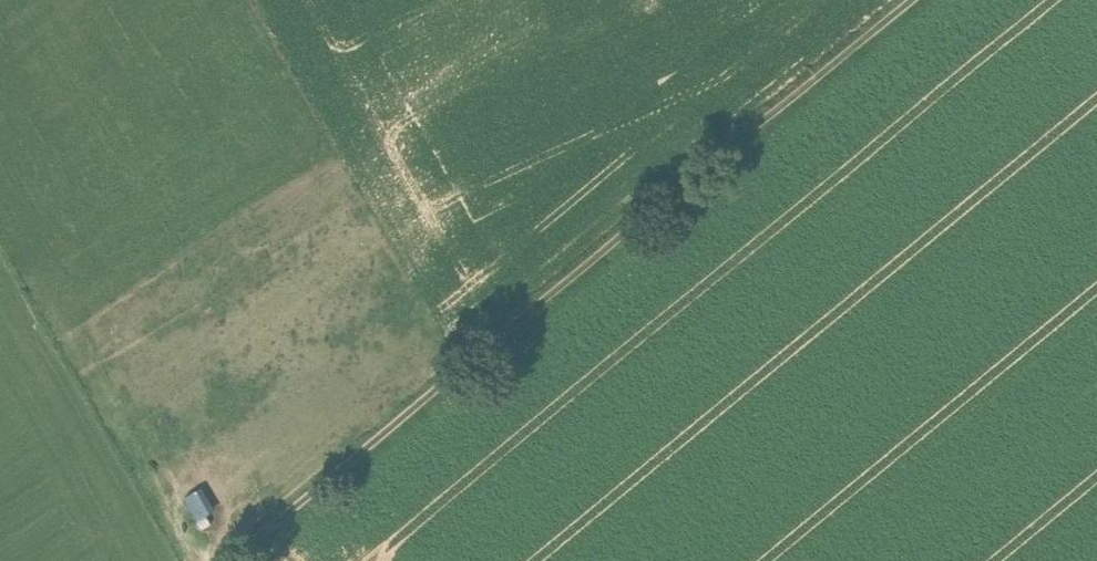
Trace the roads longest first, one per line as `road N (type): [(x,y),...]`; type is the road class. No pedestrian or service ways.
road 1 (track): [(911,0),(231,560)]

